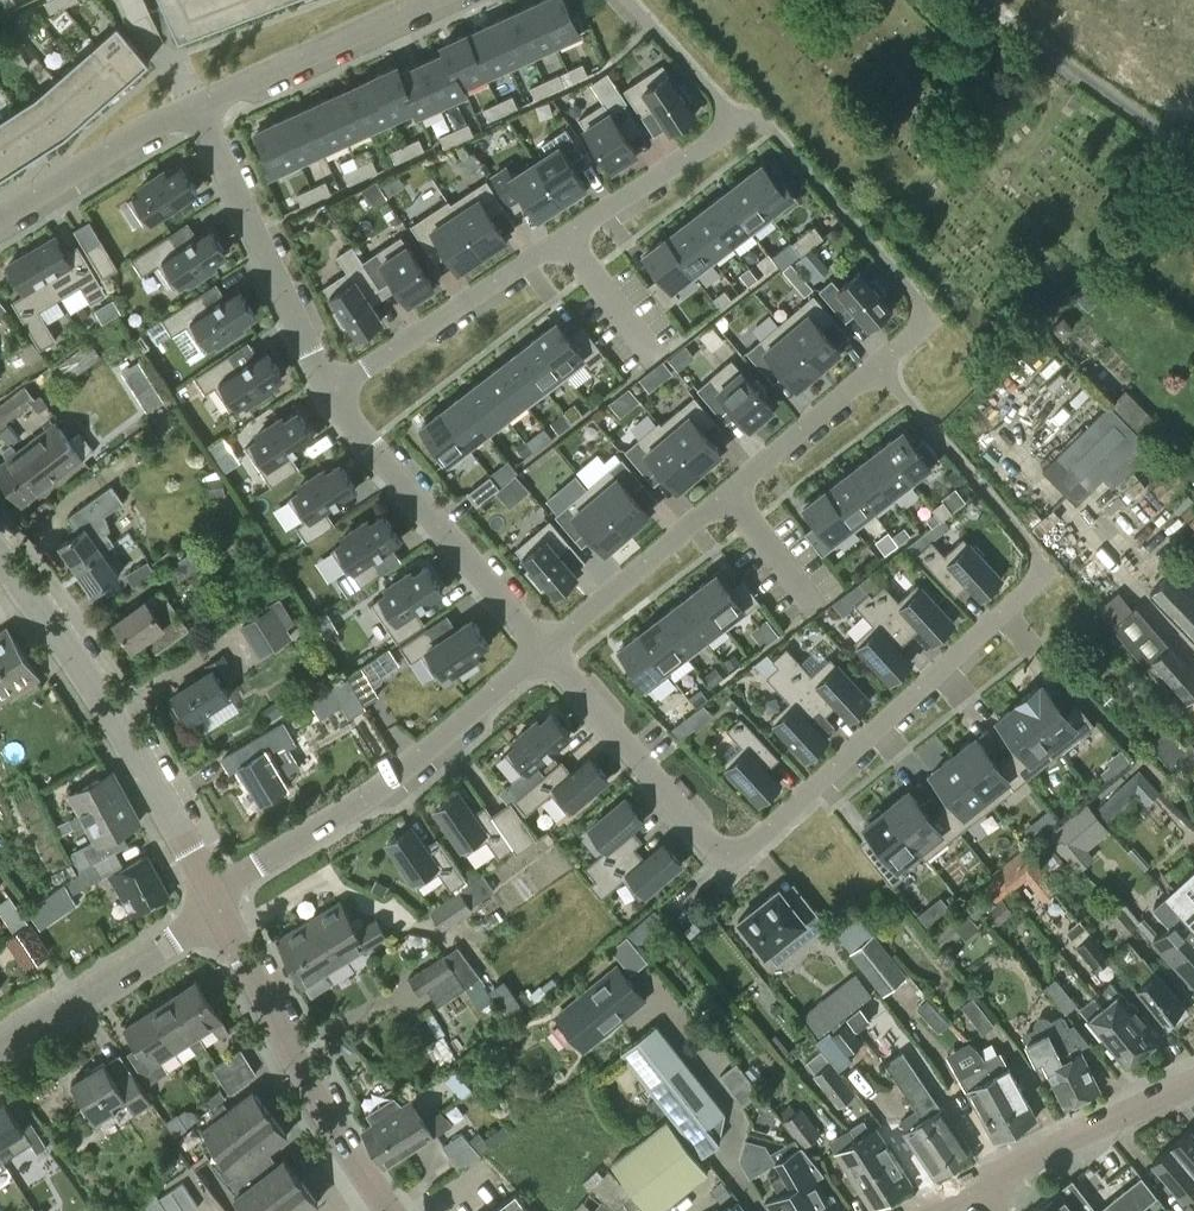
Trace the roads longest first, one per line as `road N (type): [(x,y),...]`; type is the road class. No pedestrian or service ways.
road 1 (residential): [(544,652),(711,843),(729,852),(752,845),(1043,569),(1036,550),(877,367)]
road 2 (residential): [(330,392),(739,119)]
road 3 (residential): [(877,367),(544,652)]
road 4 (residential): [(544,652),(377,796),(211,890)]
road 5 (tertiary): [(211,890),(144,766),(0,546)]
road 6 (residential): [(739,119),(777,135),(931,315),(877,367)]
road 7 (tertiary): [(389,1210),(294,1064),(222,911)]
road 8 (residential): [(330,392),(544,652)]
road 9 (residential): [(194,110),(330,392)]
road 10 (residential): [(194,110),(434,0)]
road 11 (residential): [(0,1046),(222,911)]
road 12 (residential): [(973,1187),(1193,1084)]
road 13 (residential): [(0,220),(194,110)]
road 14 (residential): [(627,0),(739,119)]

